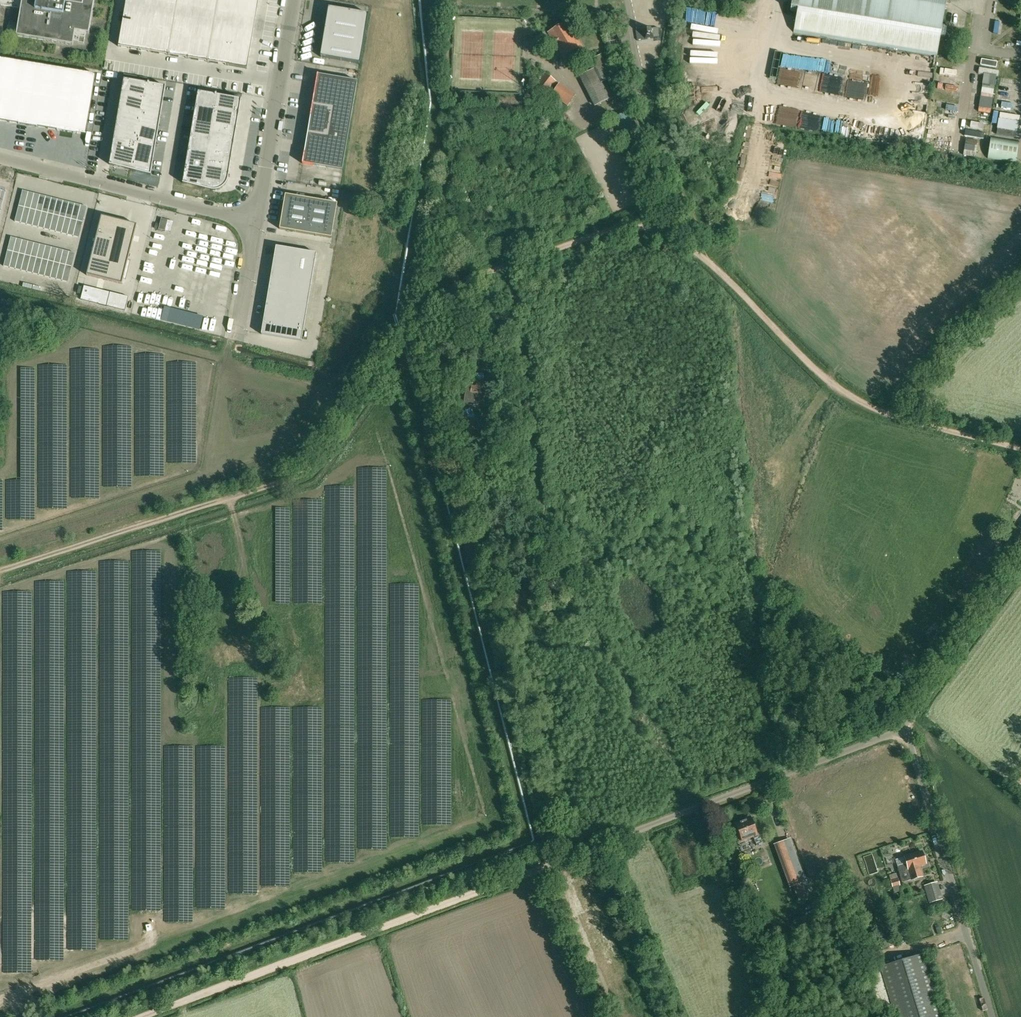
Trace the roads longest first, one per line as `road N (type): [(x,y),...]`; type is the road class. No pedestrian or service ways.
road 1 (track): [(0,571),(297,477),(324,453),(435,301),(458,285),(632,226),(660,231),(711,263)]
road 2 (unclassified): [(141,1016),(906,728)]
road 3 (track): [(711,263),(838,389),(890,415),(1020,448)]
road 4 (unclassified): [(992,1016),(906,728)]
road 5 (unclassified): [(256,221),(0,159)]
road 6 (unclassified): [(256,221),(295,0)]
road 7 (unclassified): [(906,728),(1020,567)]
road 8 (track): [(711,263),(641,93)]
road 9 (track): [(618,1016),(579,929),(566,857)]
road 10 (unclassified): [(601,116),(642,91),(627,0)]

